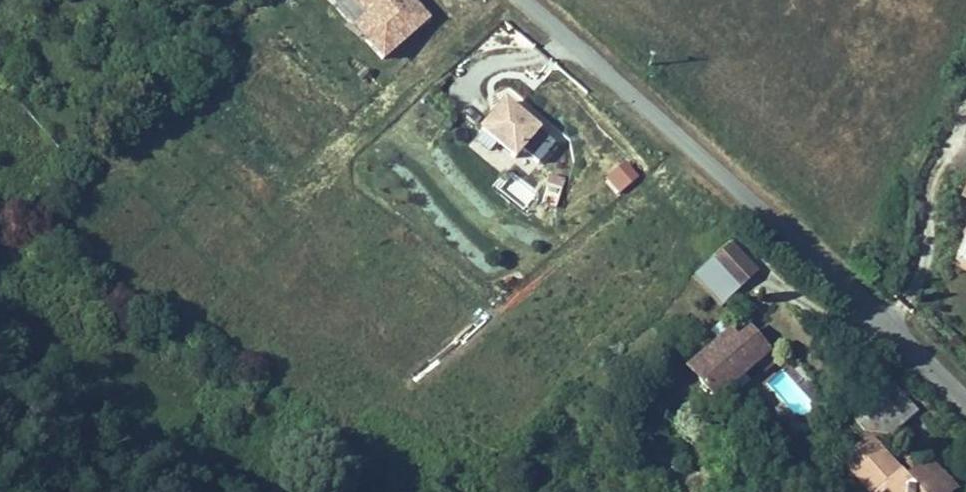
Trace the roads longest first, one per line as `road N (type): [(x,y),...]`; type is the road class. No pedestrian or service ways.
road 1 (residential): [(965,395),(522,0)]

